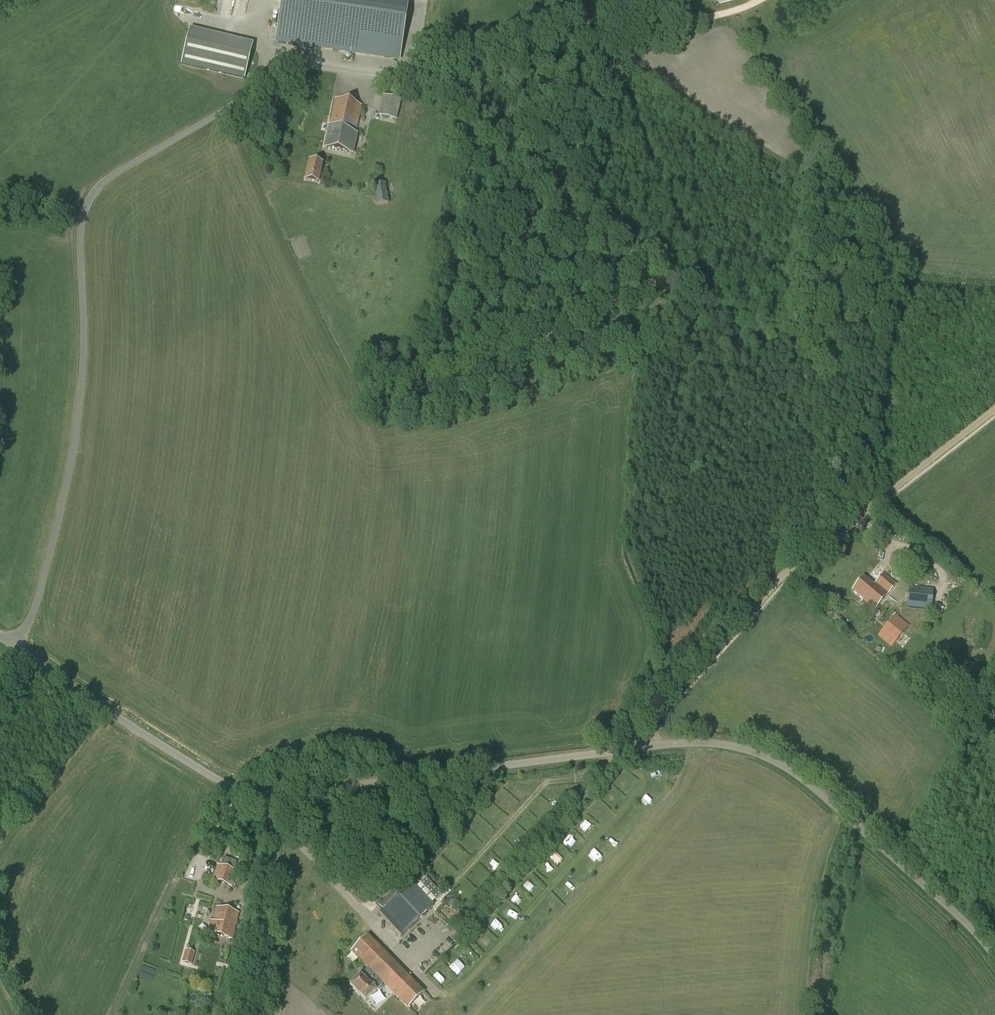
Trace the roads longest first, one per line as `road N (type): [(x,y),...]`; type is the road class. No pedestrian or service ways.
road 1 (unclassified): [(994,960),(967,925),(795,773),(742,748),(690,743),(257,800),(18,651)]
road 2 (unclassified): [(18,651),(59,520),(80,399),(82,210),(100,185),(264,82)]
road 3 (track): [(264,82),(300,64),(416,78),(756,0)]
road 4 (track): [(625,750),(783,575),(994,409)]
road 5 (track): [(276,797),(260,1014)]

